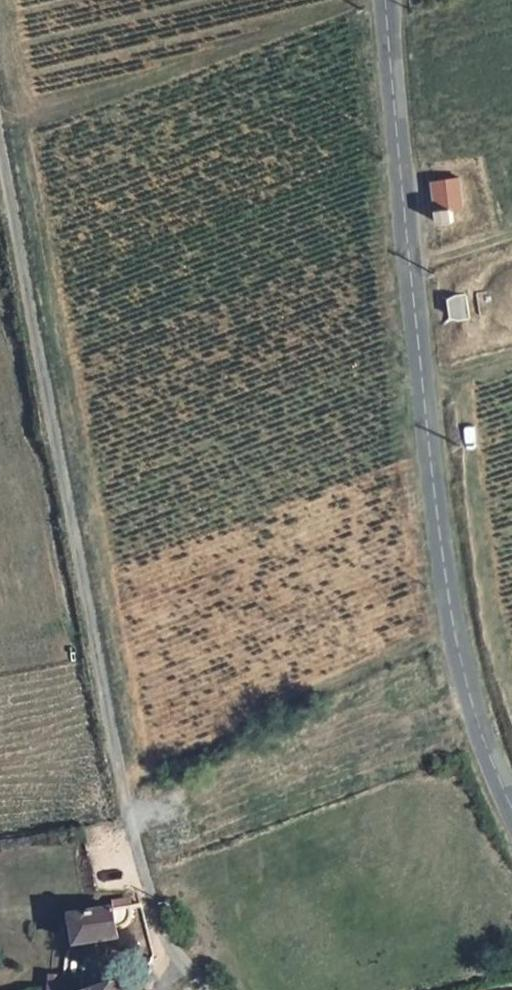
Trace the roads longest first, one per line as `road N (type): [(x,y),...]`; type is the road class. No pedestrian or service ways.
road 1 (unclassified): [(209,989),(158,922),(134,844),(0,140)]
road 2 (tertiary): [(380,0),(386,121),(451,620),(480,731),(511,805)]

